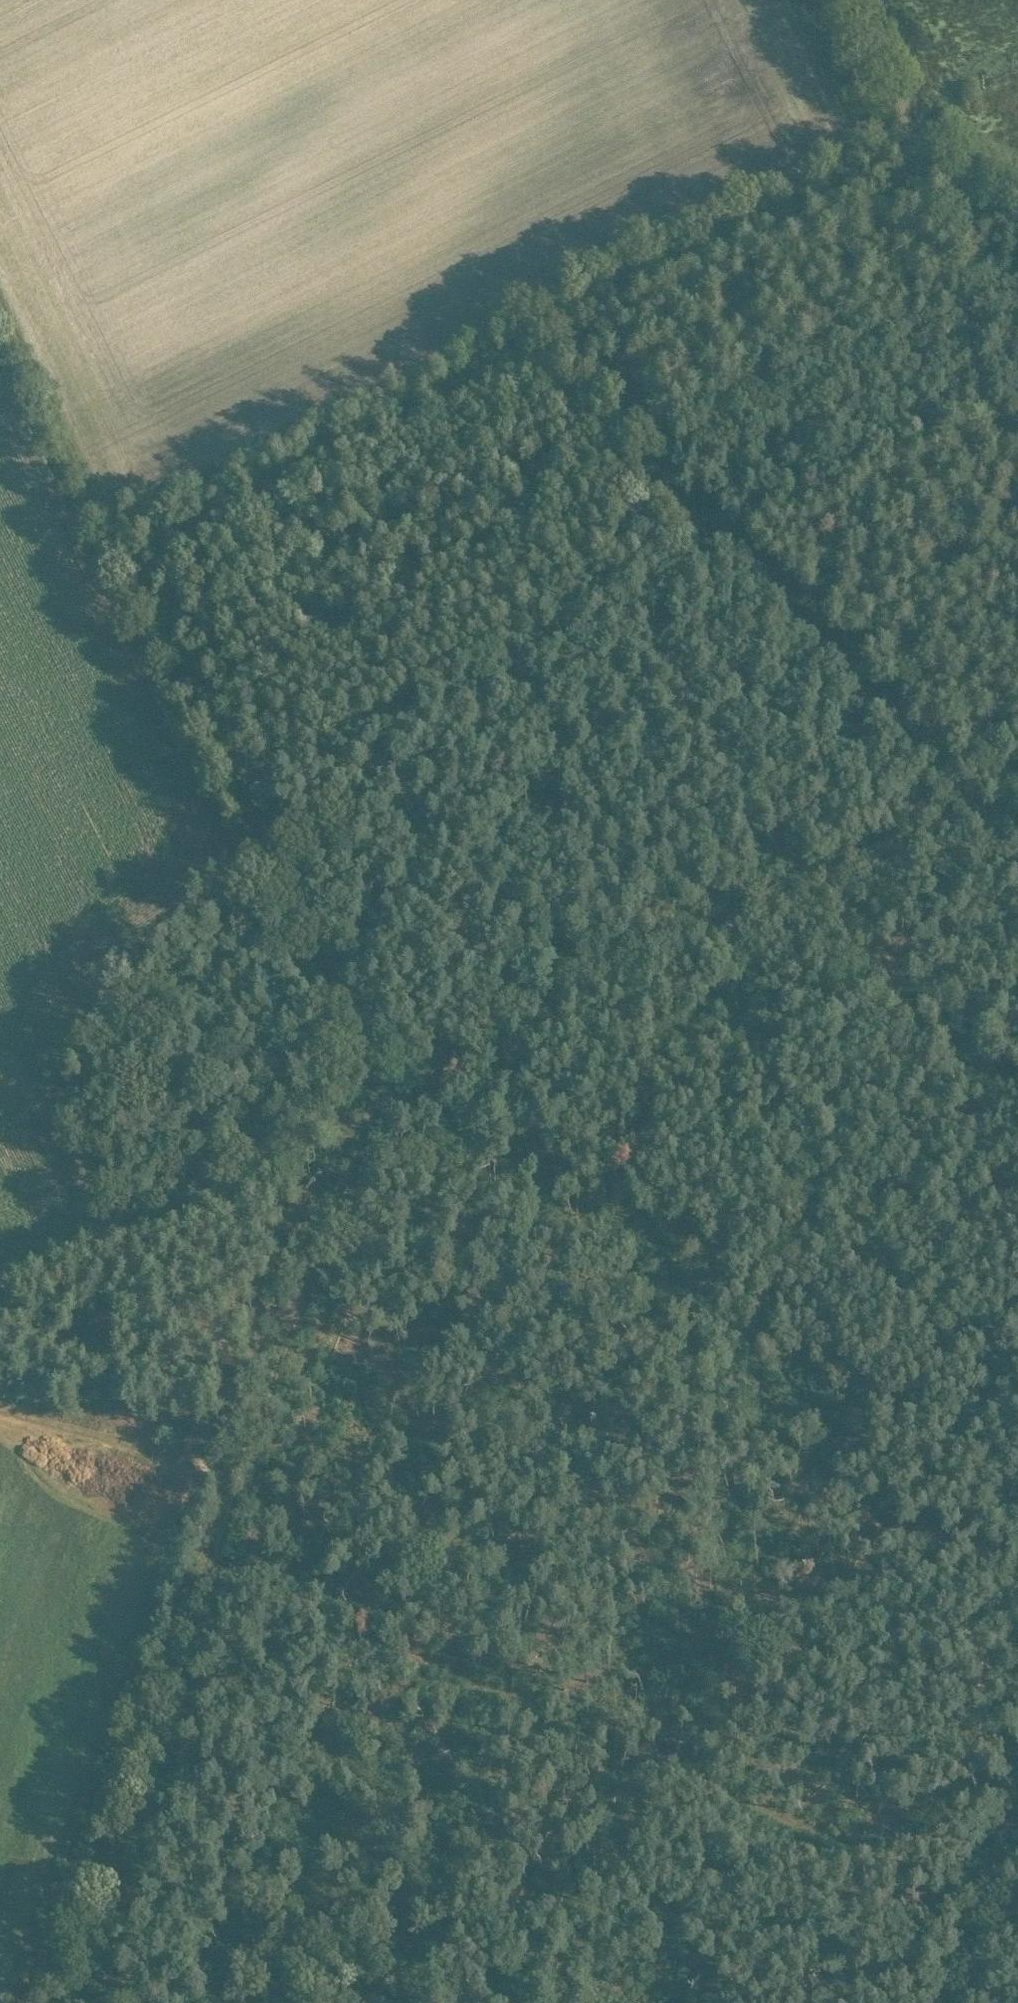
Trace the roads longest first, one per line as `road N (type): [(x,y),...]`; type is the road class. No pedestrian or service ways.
road 1 (track): [(381,1082),(353,1009),(0,303)]
road 2 (track): [(0,1395),(229,1472)]

